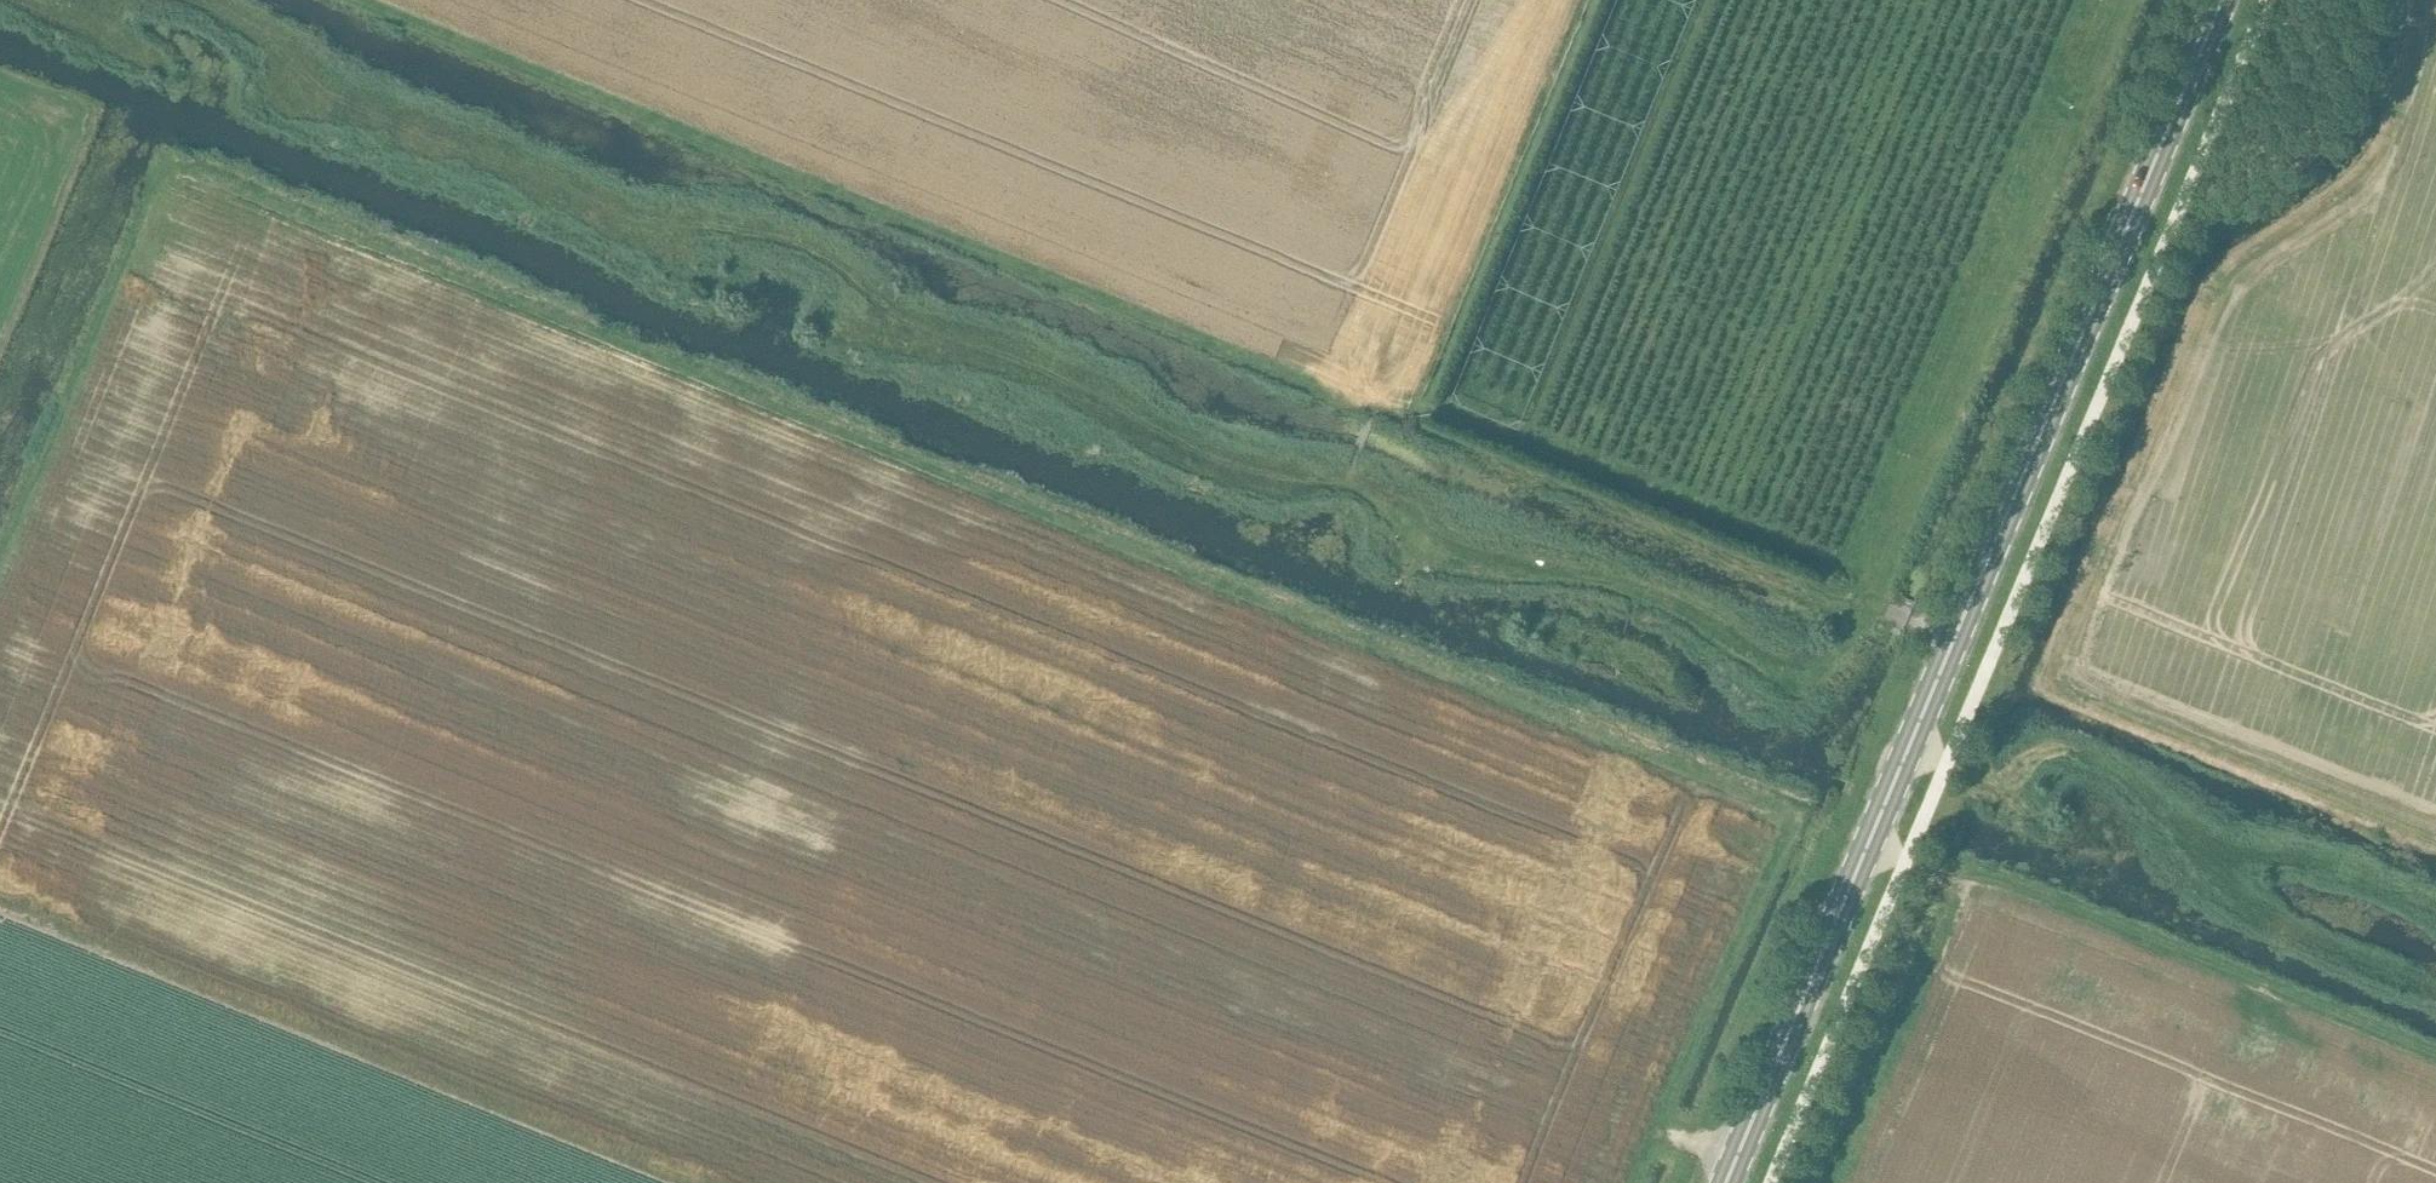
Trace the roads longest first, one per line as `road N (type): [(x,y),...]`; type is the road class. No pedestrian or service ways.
road 1 (secondary): [(1726,1182),(2224,0)]
road 2 (track): [(1421,411),(1810,567),(1881,610),(1953,640)]

